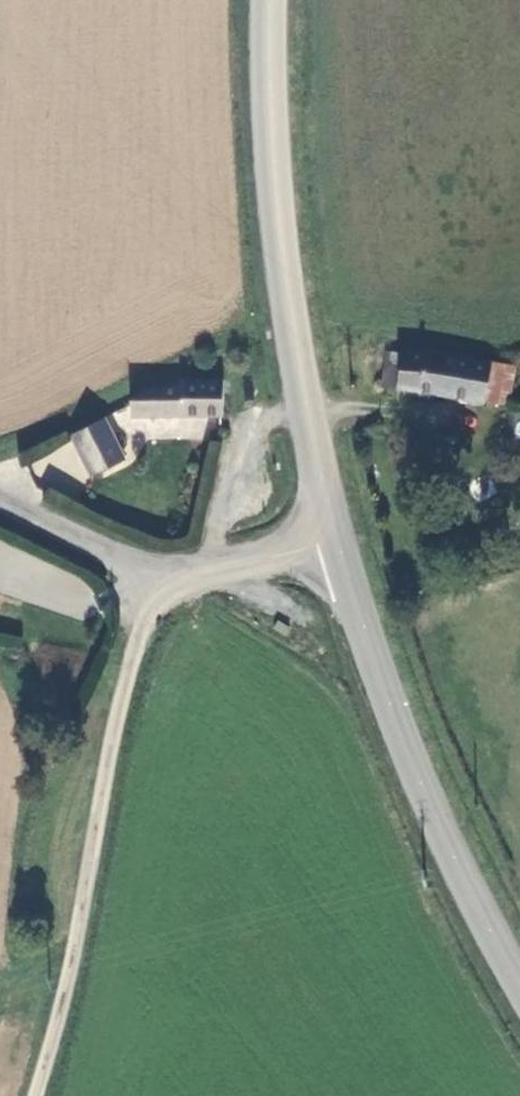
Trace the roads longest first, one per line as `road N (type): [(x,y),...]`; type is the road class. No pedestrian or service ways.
road 1 (tertiary): [(269,0),(276,188),(309,428),(337,537)]
road 2 (unclassified): [(159,579),(30,1095)]
road 3 (tertiary): [(337,537),(468,894),(519,980)]
road 4 (unclassified): [(159,579),(337,537)]
road 5 (unclassified): [(0,500),(159,579)]

